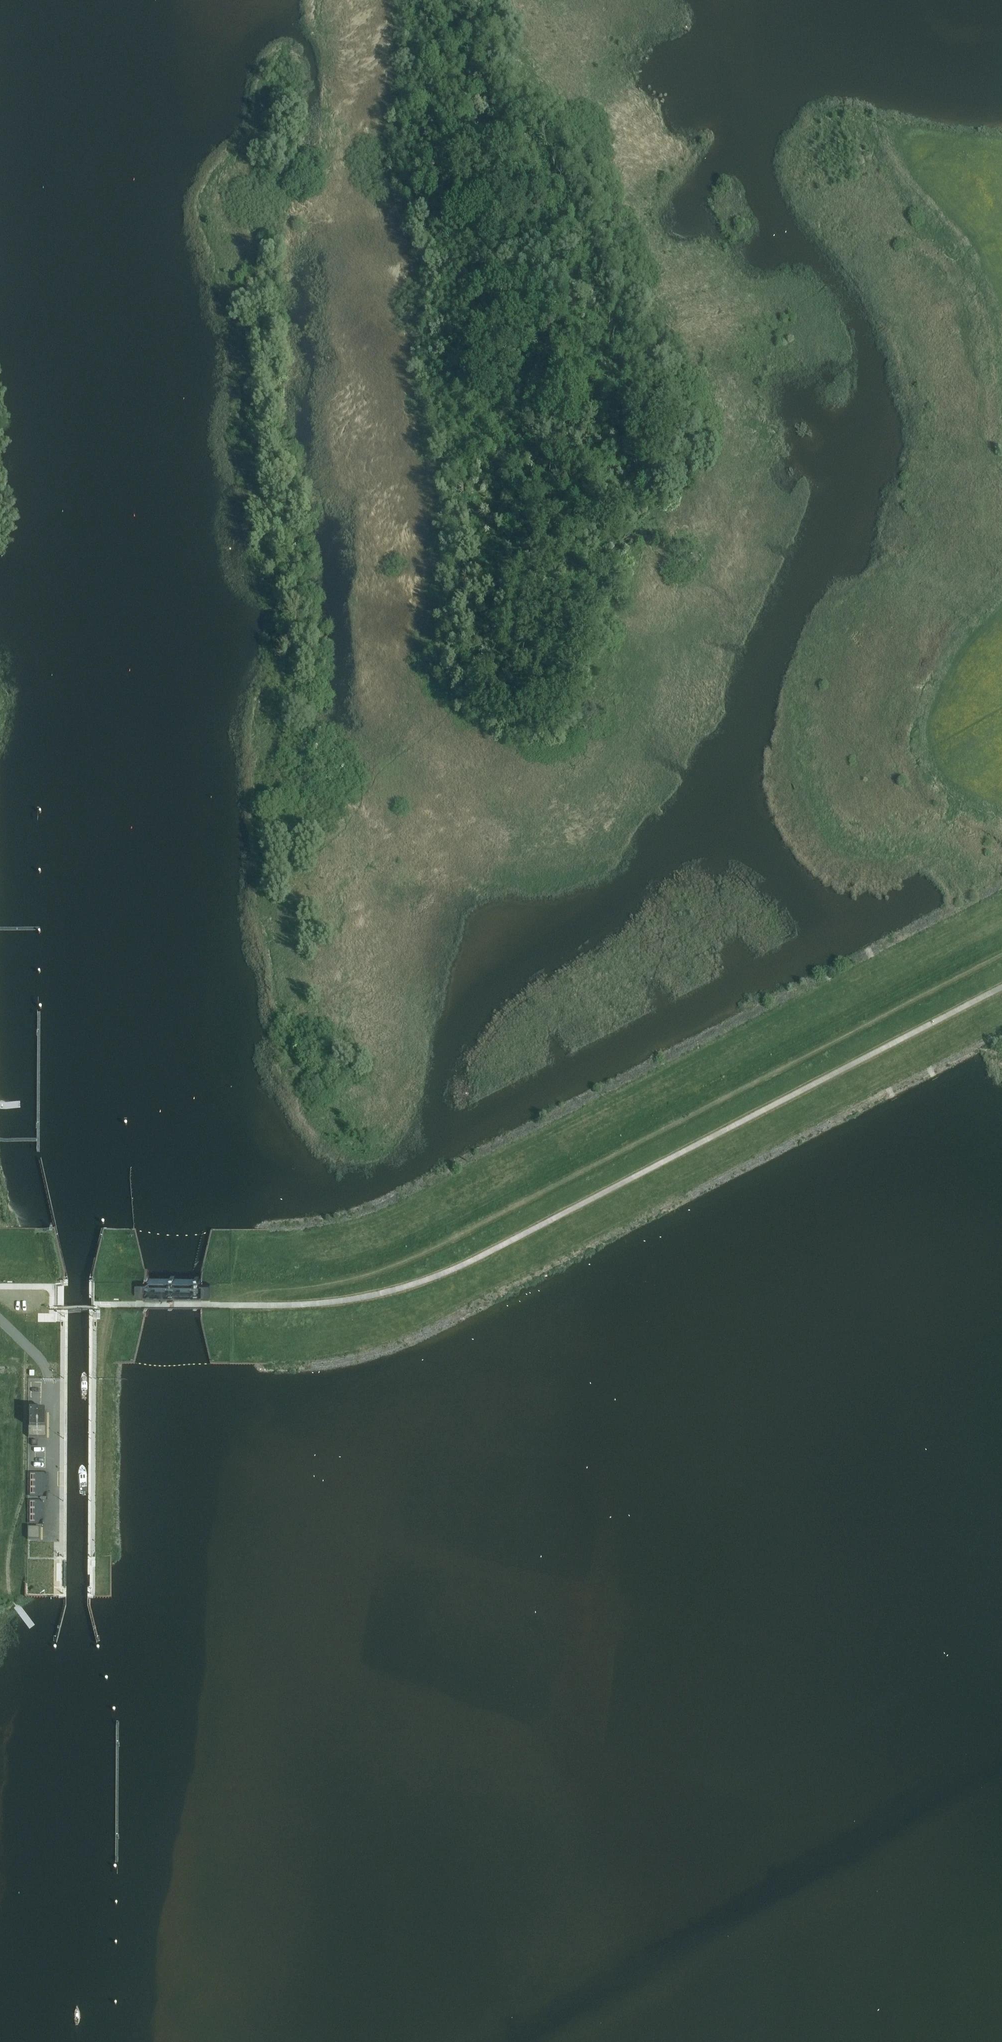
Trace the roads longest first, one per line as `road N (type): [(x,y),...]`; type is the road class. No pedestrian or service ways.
road 1 (track): [(215,1288),(314,1283),(423,1254),(1001,955)]

